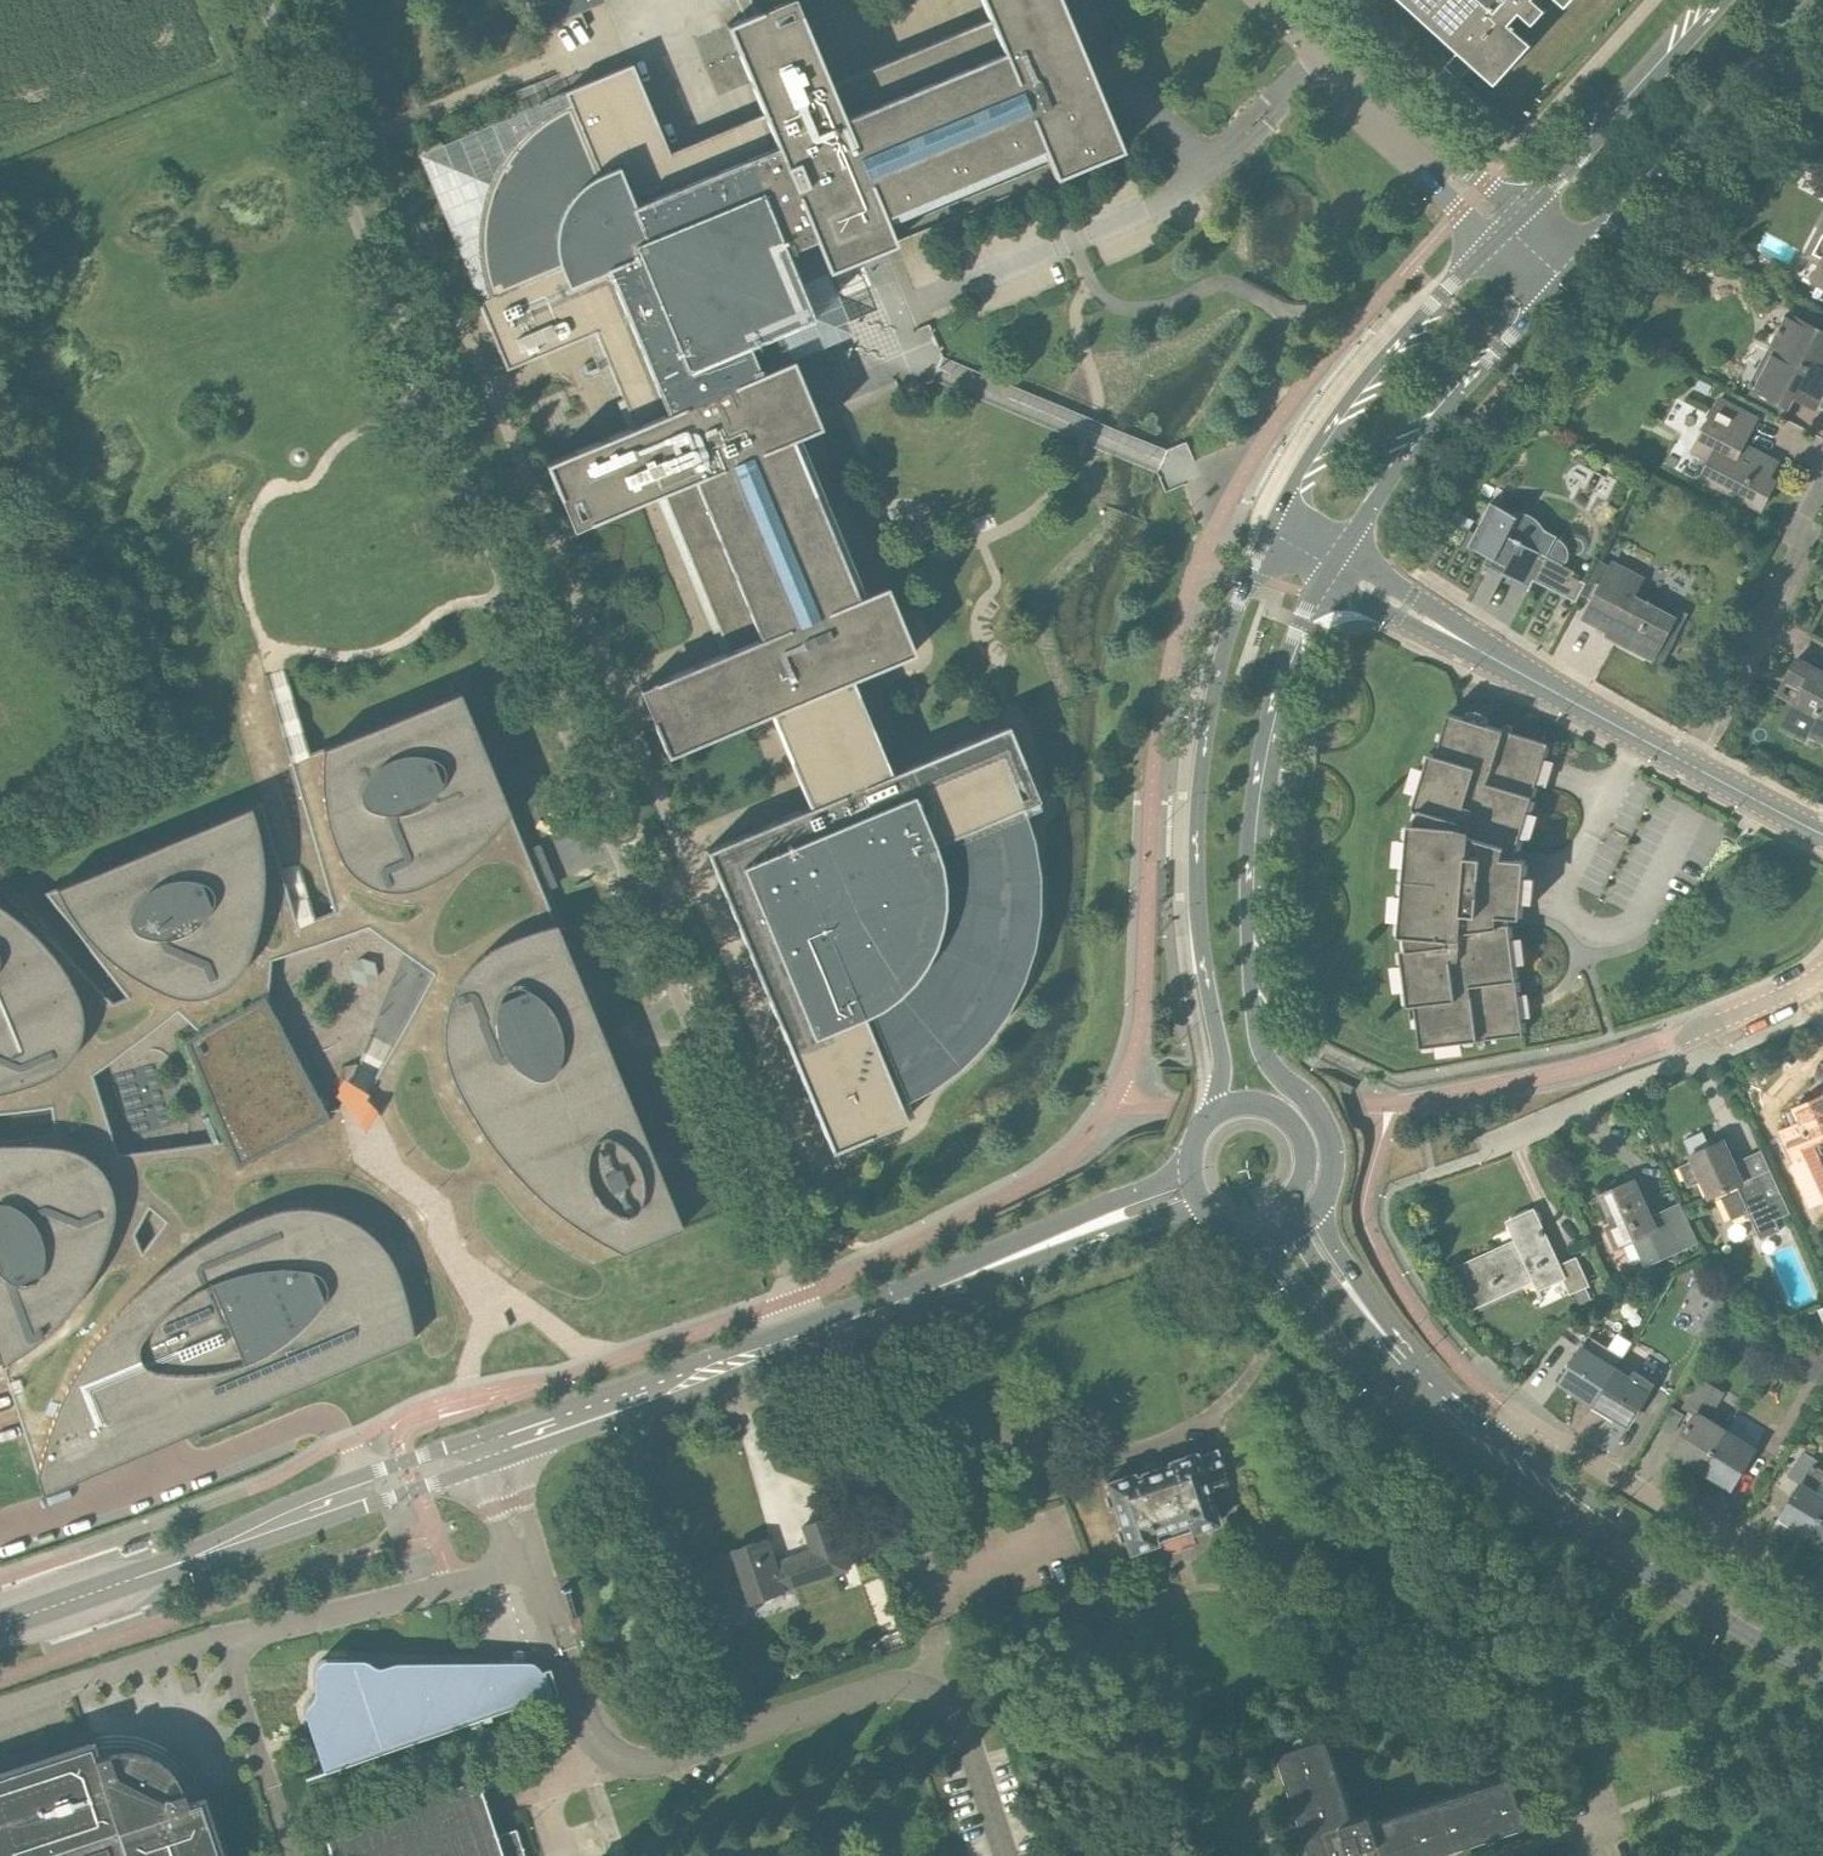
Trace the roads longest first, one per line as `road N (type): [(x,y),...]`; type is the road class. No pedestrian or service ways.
road 1 (unclassified): [(814,1335),(260,0)]
road 2 (secondary): [(1257,1234),(1340,1343),(1448,1447),(1822,1681)]
road 3 (secondary): [(1315,1213),(1330,1179),(1329,1141),(1316,1111),(1264,1049),(1251,890),(1273,708),(1332,569)]
road 4 (secondary): [(1269,535),(1225,646),(1200,797),(1197,907),(1221,1047),(1218,1110)]
road 5 (tertiary): [(0,1626),(491,1448)]
road 6 (tertiary): [(1693,768),(1332,569)]
road 7 (secondary): [(1822,1642),(1497,1435)]
road 8 (secondary): [(1556,282),(1814,0)]
road 9 (secondary): [(1497,243),(1358,396),(1269,535)]
road 10 (secondary): [(1332,569),(1398,459),(1556,282)]
road 11 (residential): [(1822,1606),(1531,1423)]
road 12 (tertiary): [(491,1448),(814,1335)]
road 13 (residential): [(1693,768),(1822,489)]
road 14 (secondary): [(1718,0),(1519,218)]
road 15 (tertiary): [(814,1335),(1081,1233)]
road 16 (unclassified): [(1429,160),(1260,0)]
road 17 (secondary): [(1295,1226),(1286,1200),(1304,1175),(1300,1128),(1263,1105),(1218,1110)]
road 18 (secondary): [(1497,1435),(1362,1305)]
road 19 (unclassified): [(1670,1043),(1751,1012),(1822,970)]
road 20 (tertiary): [(1822,832),(1693,768)]
road 21 (tertiary): [(1186,1172),(1126,1196),(1081,1233)]
road 22 (tertiary): [(1081,1233),(1198,1206)]

